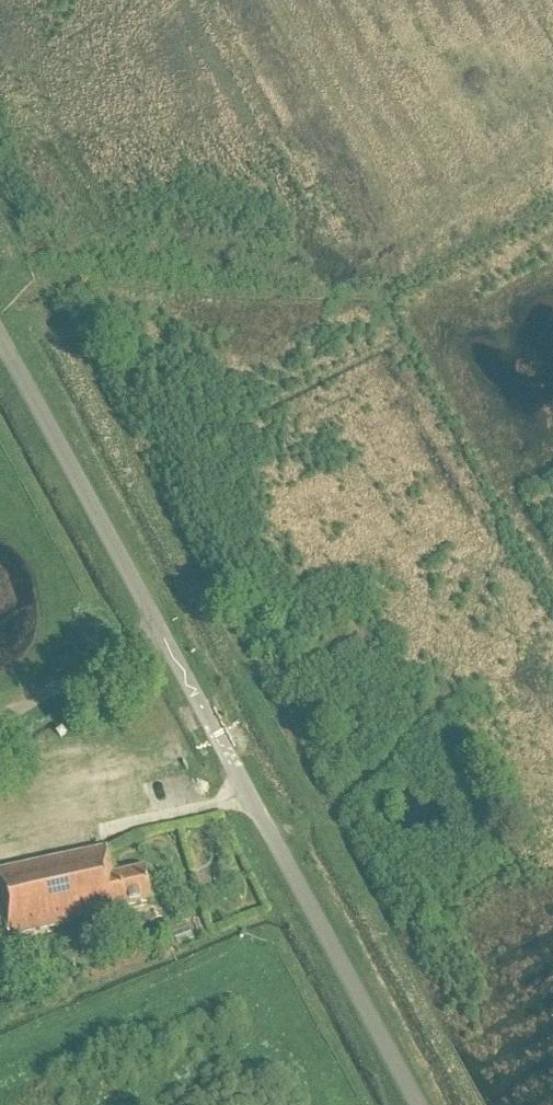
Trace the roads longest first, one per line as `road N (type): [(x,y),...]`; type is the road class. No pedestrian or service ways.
road 1 (tertiary): [(417,1104),(0,334)]

